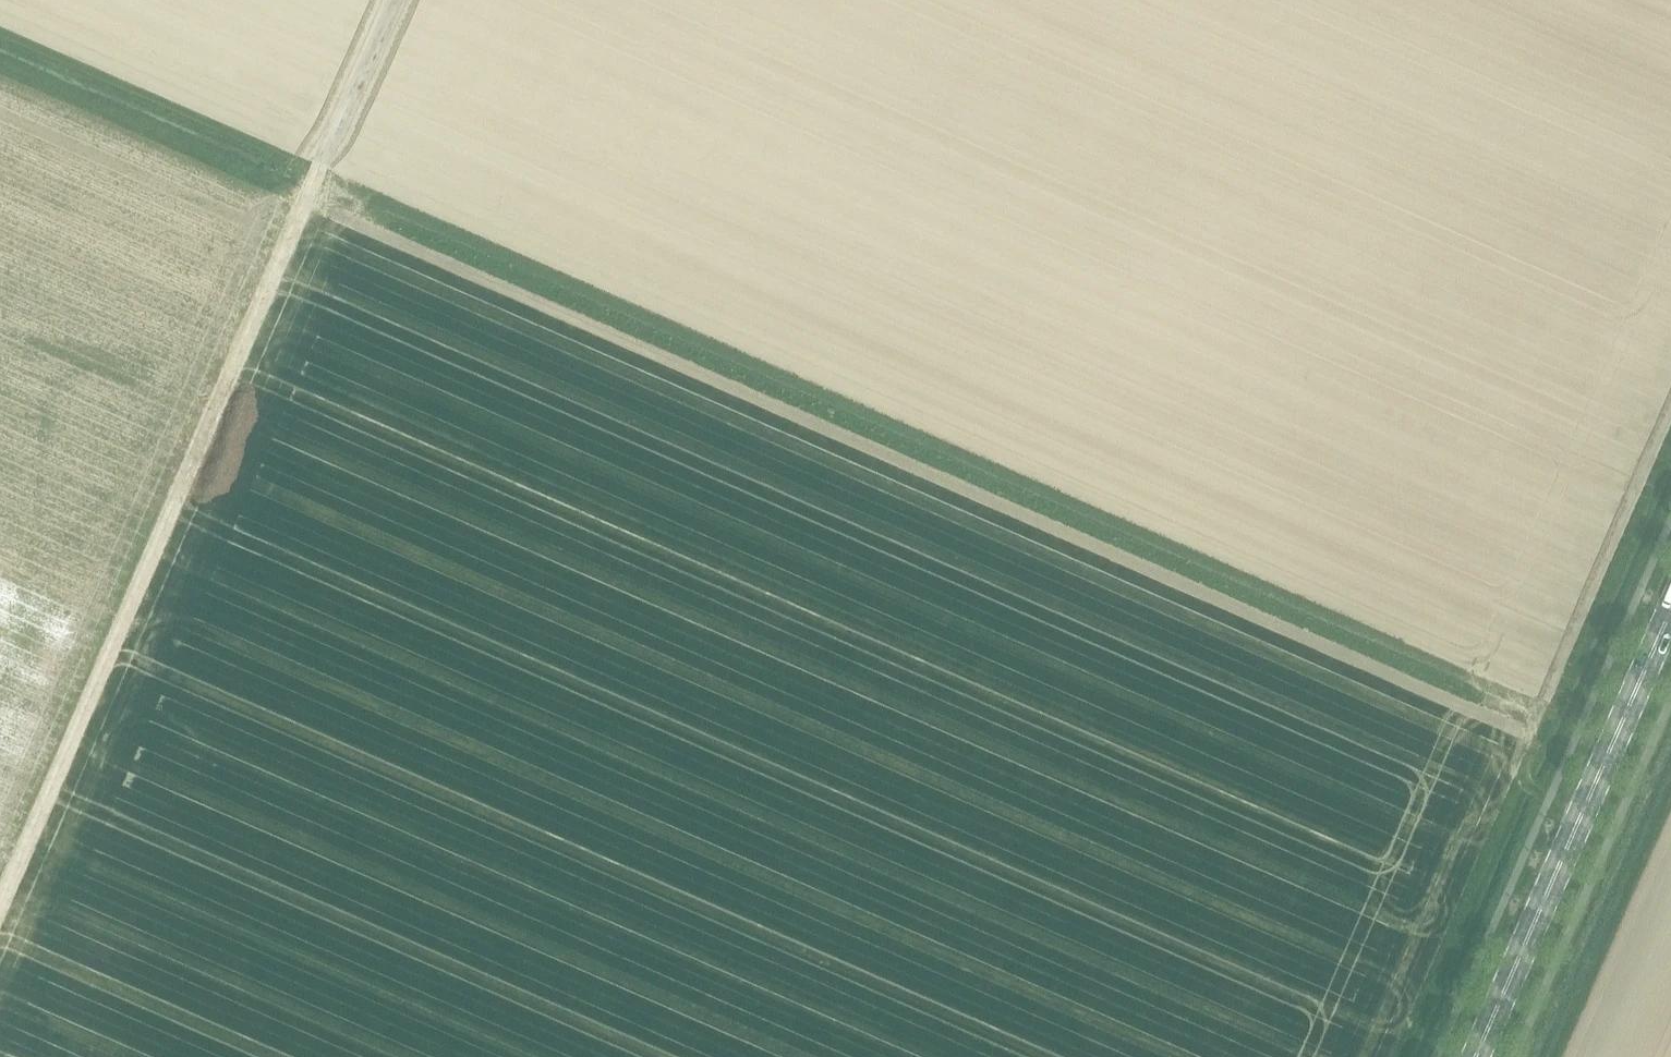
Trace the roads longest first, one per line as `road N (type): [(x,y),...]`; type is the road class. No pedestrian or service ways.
road 1 (track): [(394,0),(0,909)]
road 2 (secondary): [(1476,1056),(1670,612)]

